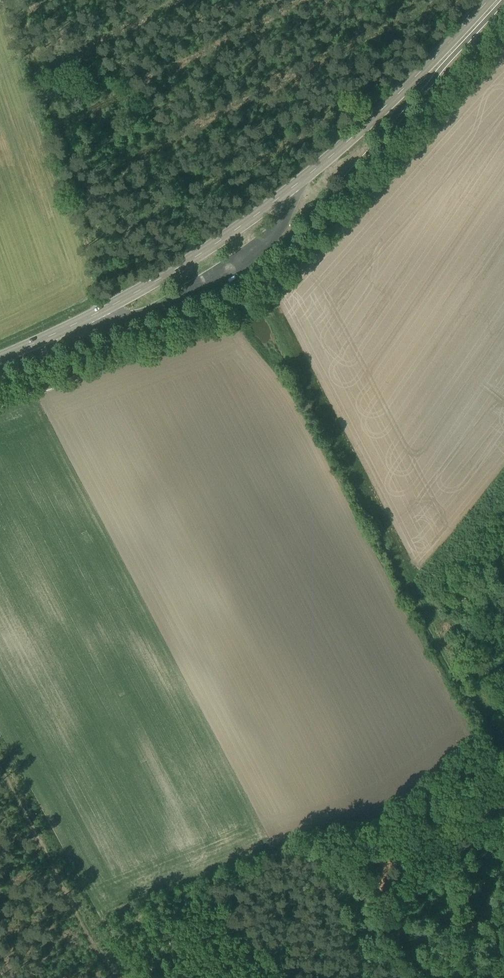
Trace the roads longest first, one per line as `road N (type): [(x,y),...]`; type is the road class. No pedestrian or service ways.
road 1 (secondary): [(487,0),(294,188),(142,290),(0,359)]
road 2 (track): [(0,764),(73,901),(137,977)]

